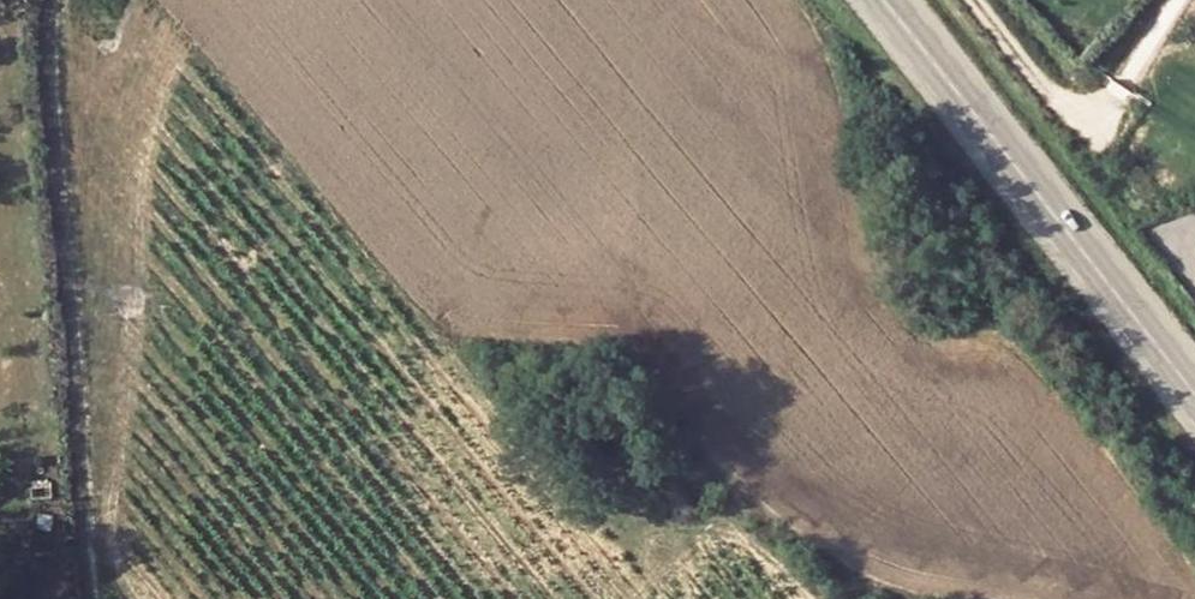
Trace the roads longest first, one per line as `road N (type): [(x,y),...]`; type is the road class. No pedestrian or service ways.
road 1 (track): [(62,0),(96,598)]
road 2 (tertiary): [(888,0),(1194,391)]

